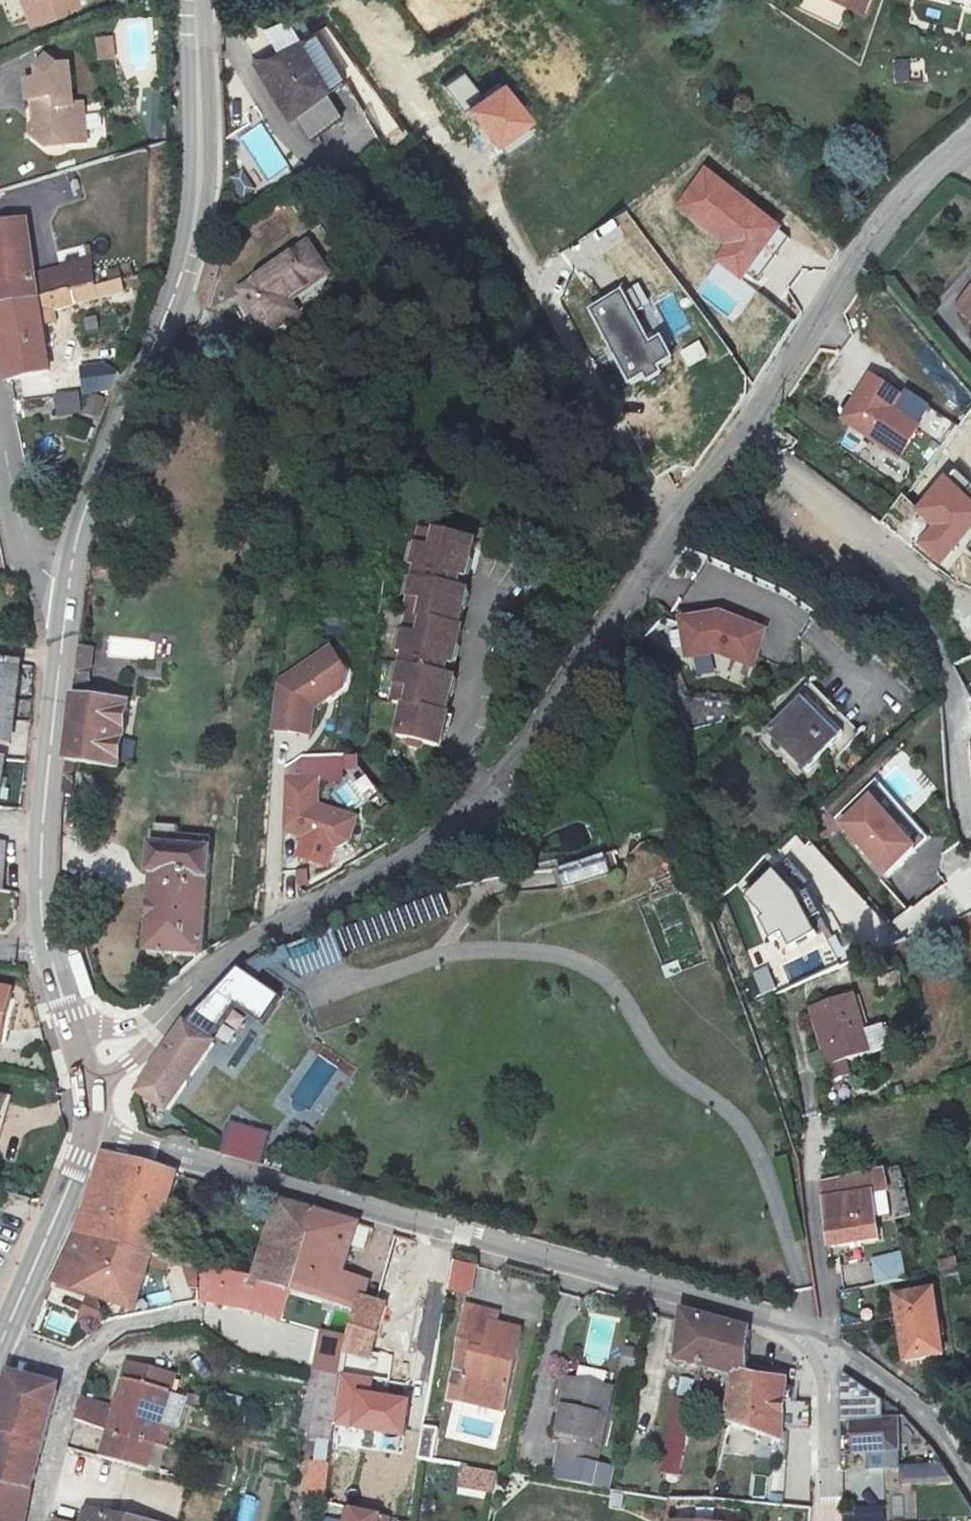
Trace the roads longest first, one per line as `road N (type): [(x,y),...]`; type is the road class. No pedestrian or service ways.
road 1 (residential): [(85,1068),(152,1032),(188,990),(240,948),(485,799),(536,746),(742,436)]
road 2 (residential): [(89,1134),(790,1325),(821,1351)]
road 3 (tertiary): [(195,0),(199,170),(191,245),(86,506),(69,580)]
road 4 (residential): [(742,436),(908,194),(970,145)]
road 5 (tertiary): [(69,580),(54,644),(39,855),(49,948)]
road 6 (residential): [(742,436),(929,589),(970,600)]
road 7 (residential): [(796,1081),(815,1163),(829,1323),(821,1351)]
road 8 (residential): [(40,1520),(78,1359),(6,1338)]
road 9 (tertiary): [(89,1134),(6,1338)]
road 10 (unclassified): [(821,1351),(844,1356),(908,1401),(970,1487)]
road 11 (unclassified): [(0,414),(26,547),(55,579),(69,580)]
road 12 (residential): [(821,1351),(831,1389),(831,1520)]
road 13 (tertiary): [(49,948),(85,1068)]

